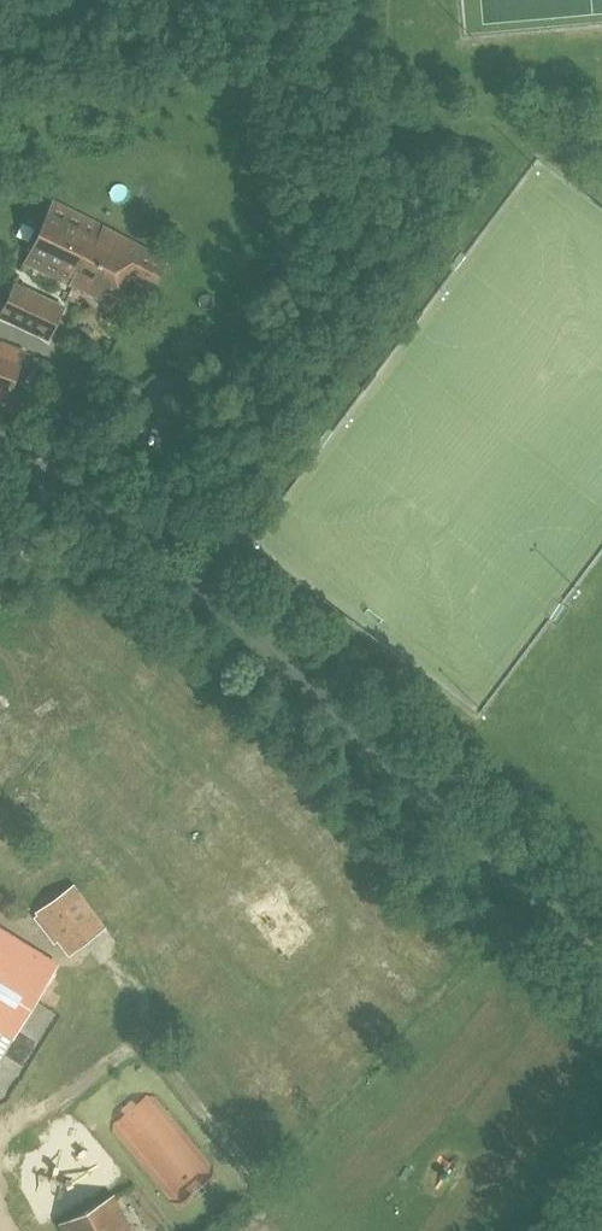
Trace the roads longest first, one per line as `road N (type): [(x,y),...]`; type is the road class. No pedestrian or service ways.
road 1 (unclassified): [(601,966),(185,593),(0,474)]
road 2 (track): [(0,648),(28,678),(48,775),(86,818),(128,840),(190,922),(264,998),(282,1001),(309,986),(349,946),(351,922)]
road 3 (track): [(28,678),(95,675),(312,853)]
road 4 (track): [(124,1049),(154,1047),(174,1065),(282,1197)]

